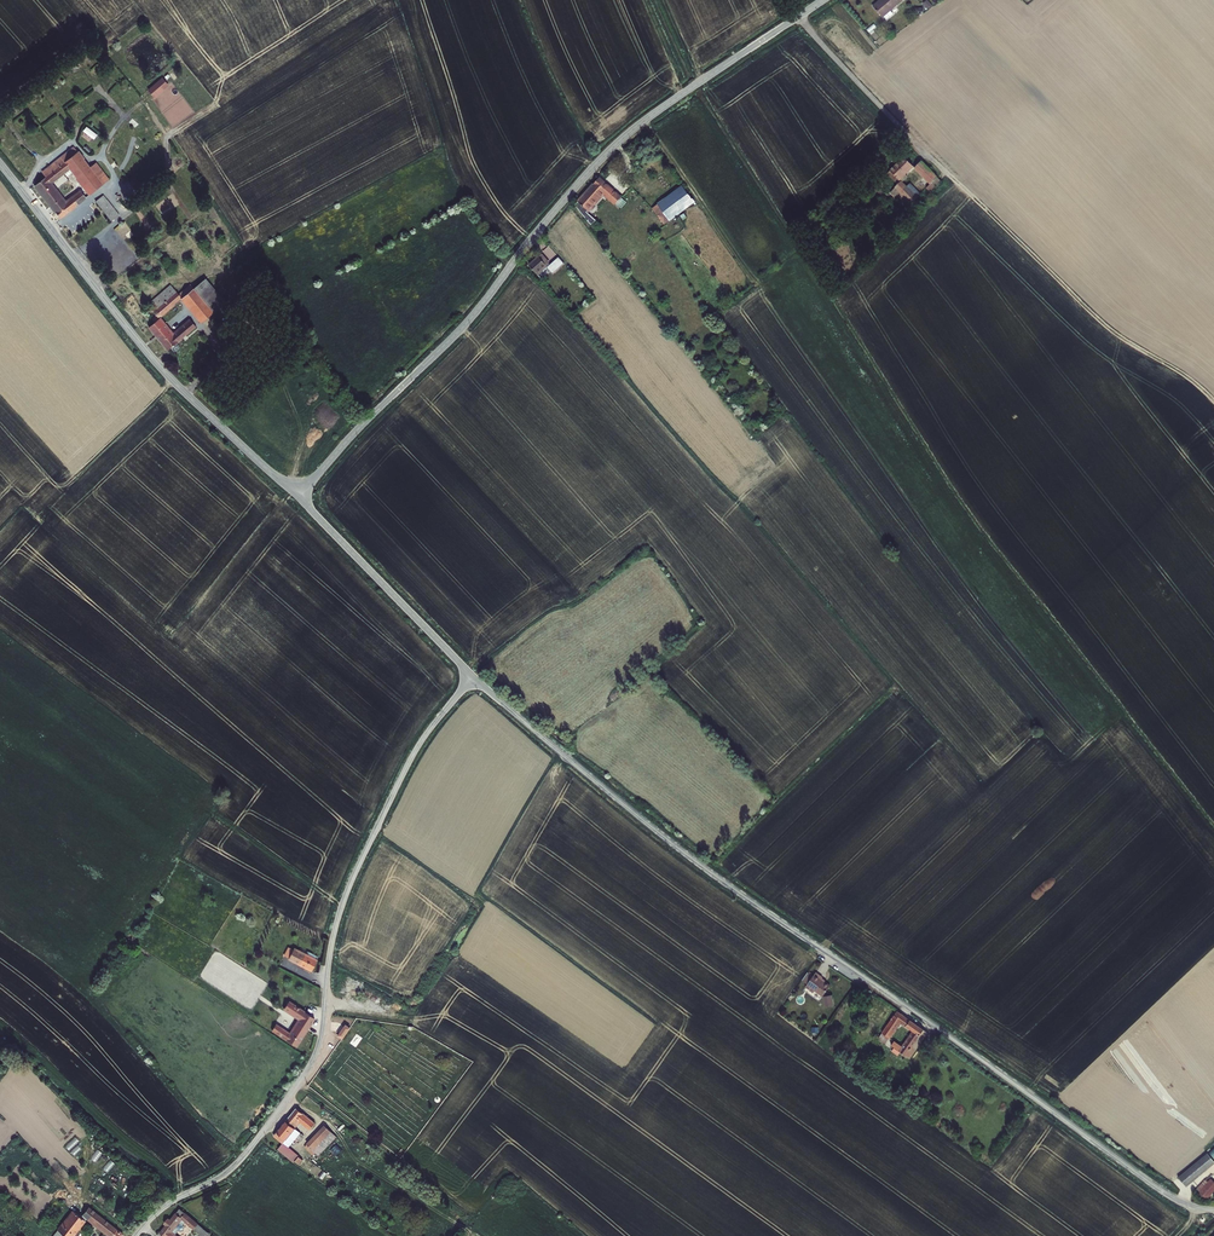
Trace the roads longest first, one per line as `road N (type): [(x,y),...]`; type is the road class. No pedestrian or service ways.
road 1 (tertiary): [(473,677),(651,827),(1177,1201),(1213,1209)]
road 2 (unclassified): [(827,0),(629,134),(471,321),(299,493)]
road 3 (tertiary): [(473,677),(424,736),(342,903),(321,1049),(234,1174),(148,1217),(135,1235)]
road 4 (unclassified): [(0,165),(160,369),(299,493)]
road 5 (unclassified): [(299,493),(473,677)]
road 6 (track): [(799,19),(965,192)]

